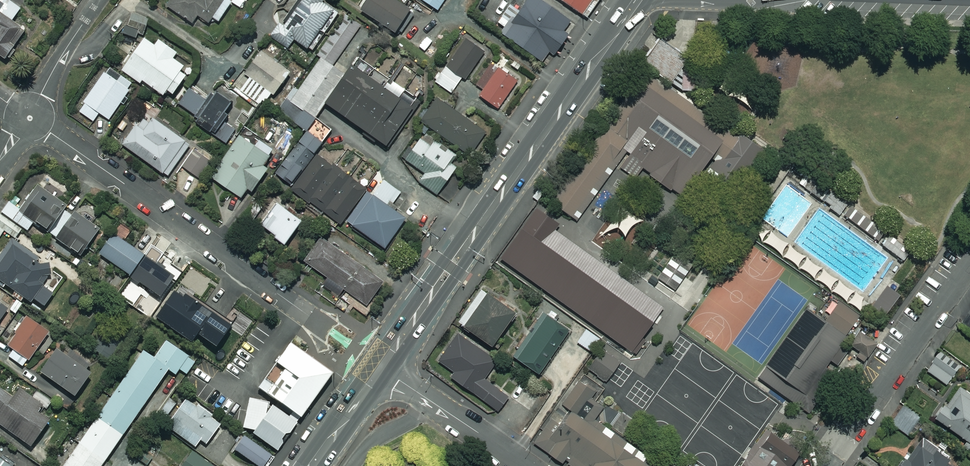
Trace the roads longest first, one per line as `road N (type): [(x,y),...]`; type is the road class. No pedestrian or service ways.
road 1 (secondary): [(636,0),(381,368)]
road 2 (residential): [(321,325),(28,118)]
road 3 (residential): [(969,266),(829,465)]
road 4 (residential): [(525,465),(381,368)]
road 5 (residential): [(28,118),(98,0)]
road 6 (secondary): [(381,368),(311,465)]

